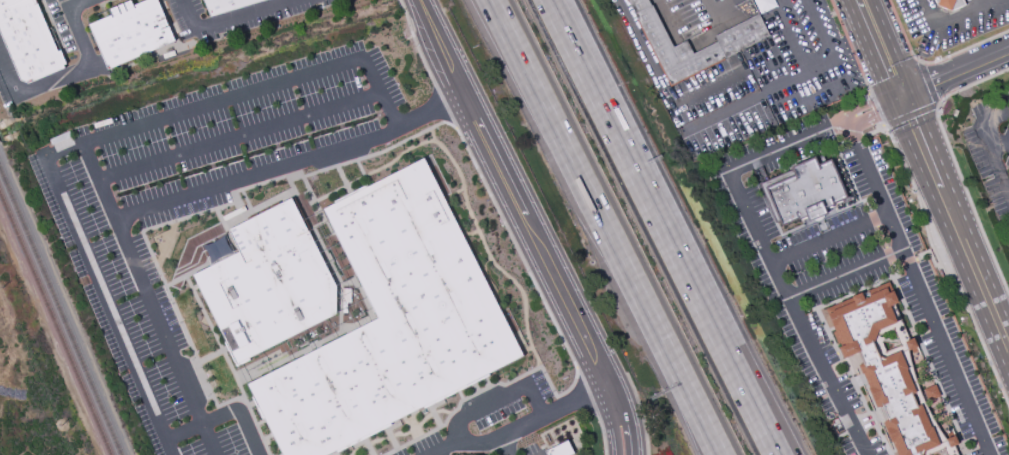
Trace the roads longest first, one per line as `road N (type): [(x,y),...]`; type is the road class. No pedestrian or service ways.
road 1 (motorway): [(493,0),(721,454)]
road 2 (tertiary): [(631,454),(617,387),(427,0)]
road 3 (tertiary): [(409,0),(599,394),(612,454)]
road 4 (motorway): [(685,263),(553,0)]
road 5 (tertiary): [(903,107),(1008,356)]
road 6 (motorway): [(789,454),(685,263)]
road 7 (motorway): [(781,454),(685,263)]

